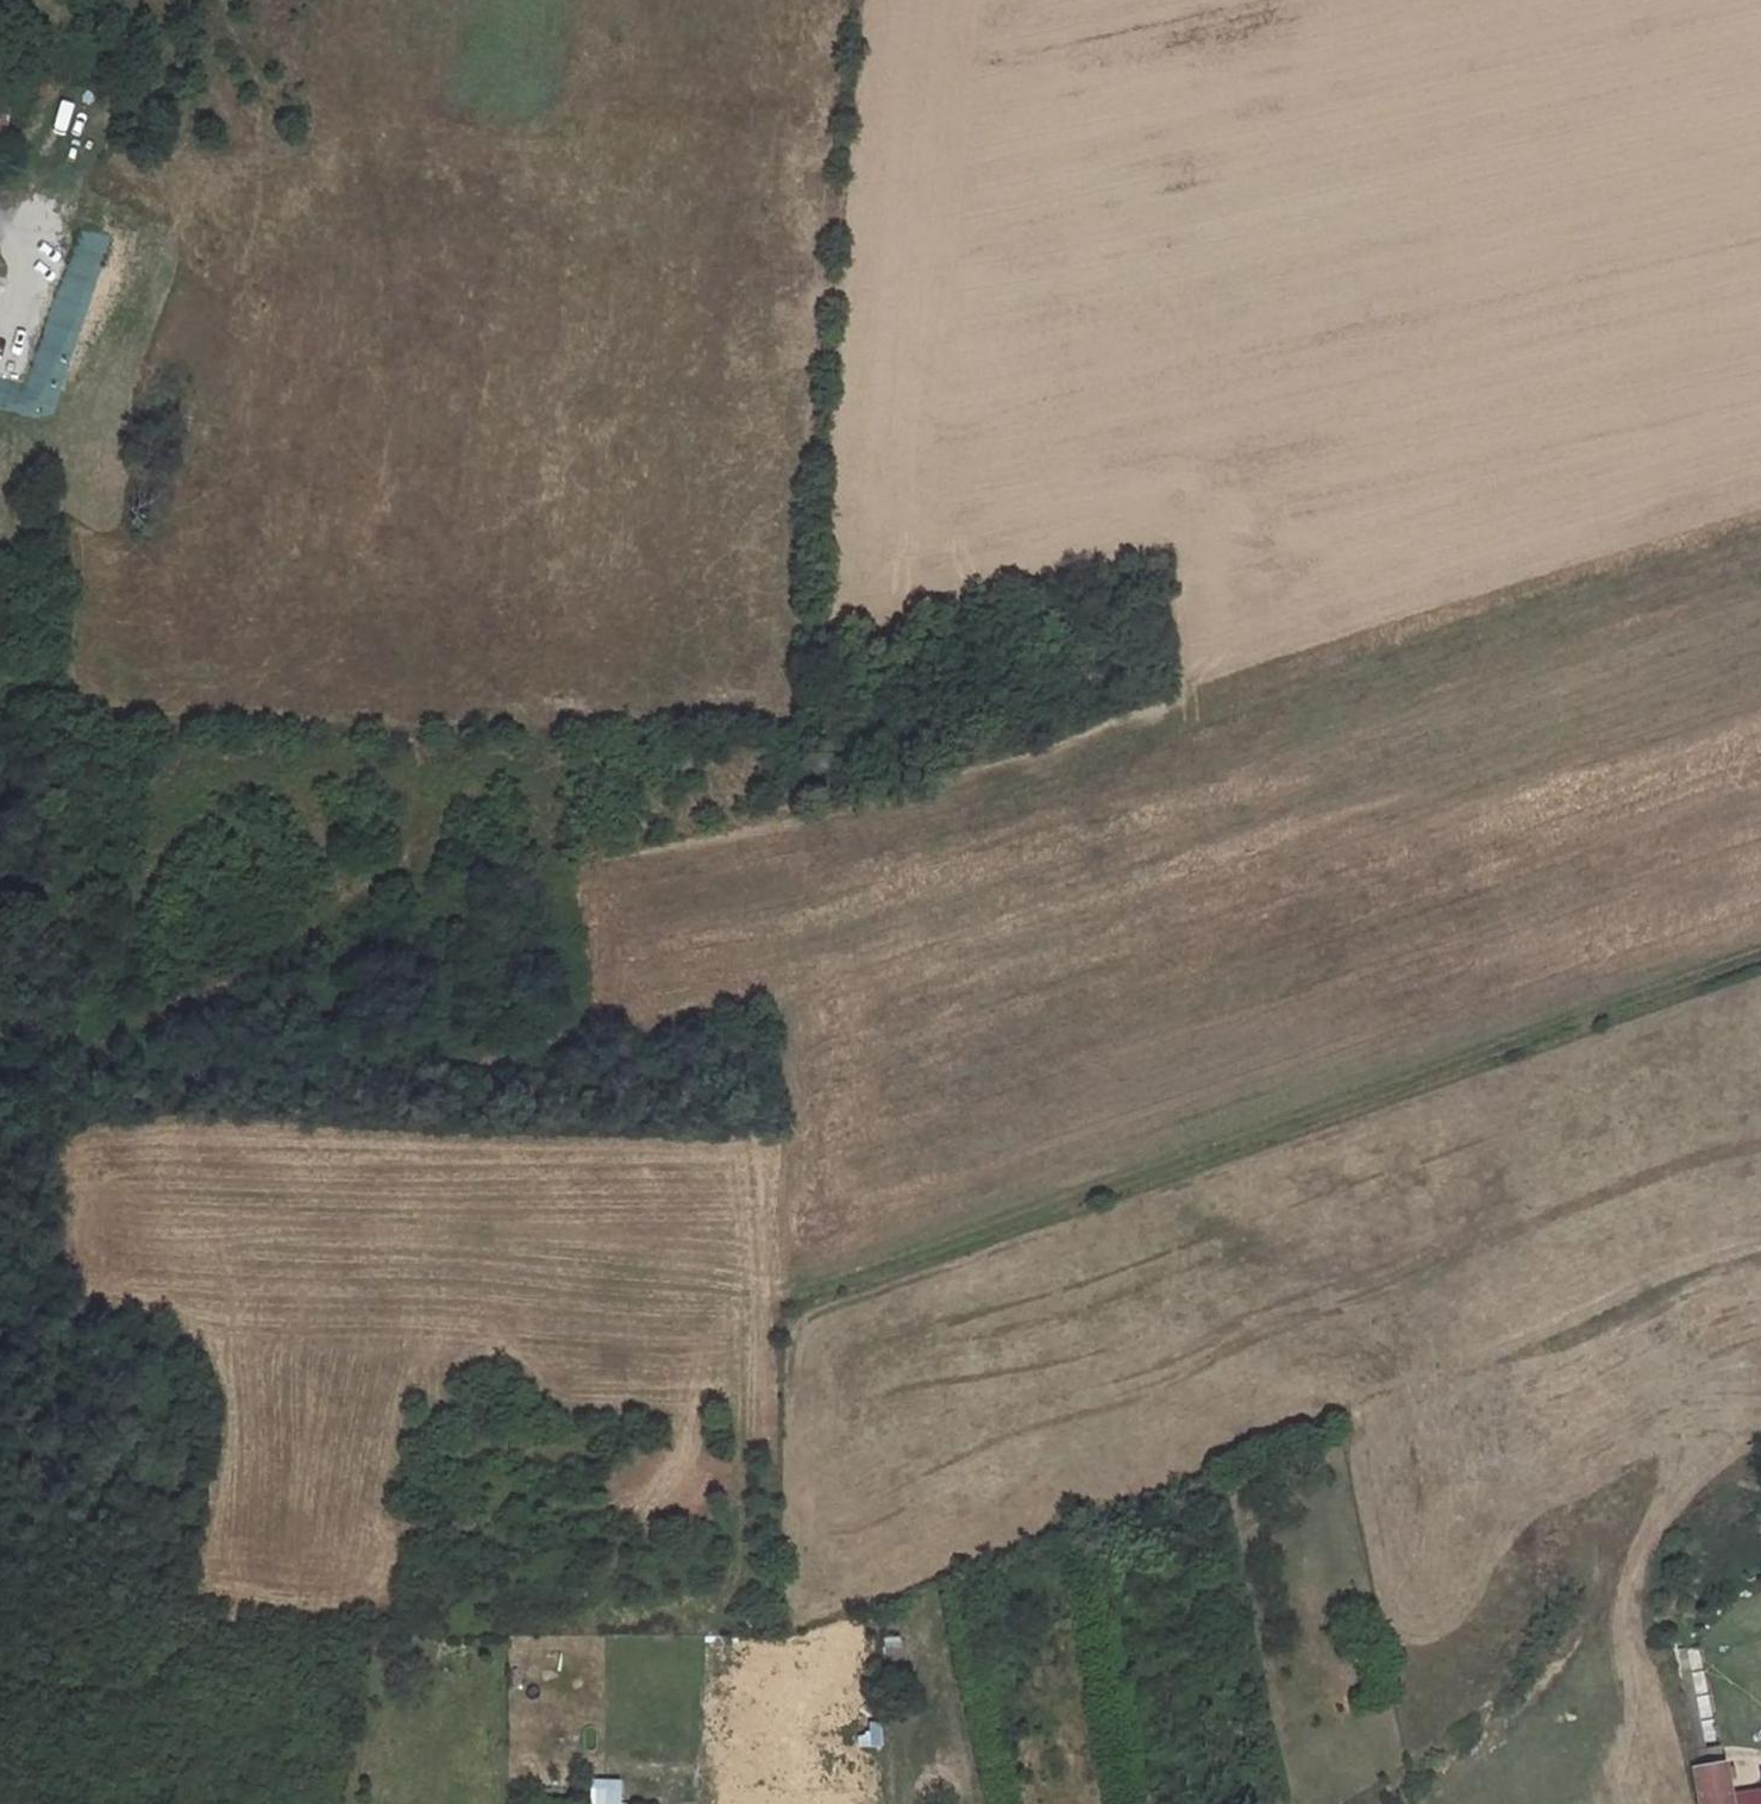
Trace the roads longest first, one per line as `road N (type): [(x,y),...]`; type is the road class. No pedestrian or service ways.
road 1 (track): [(1760,958),(772,1312)]

